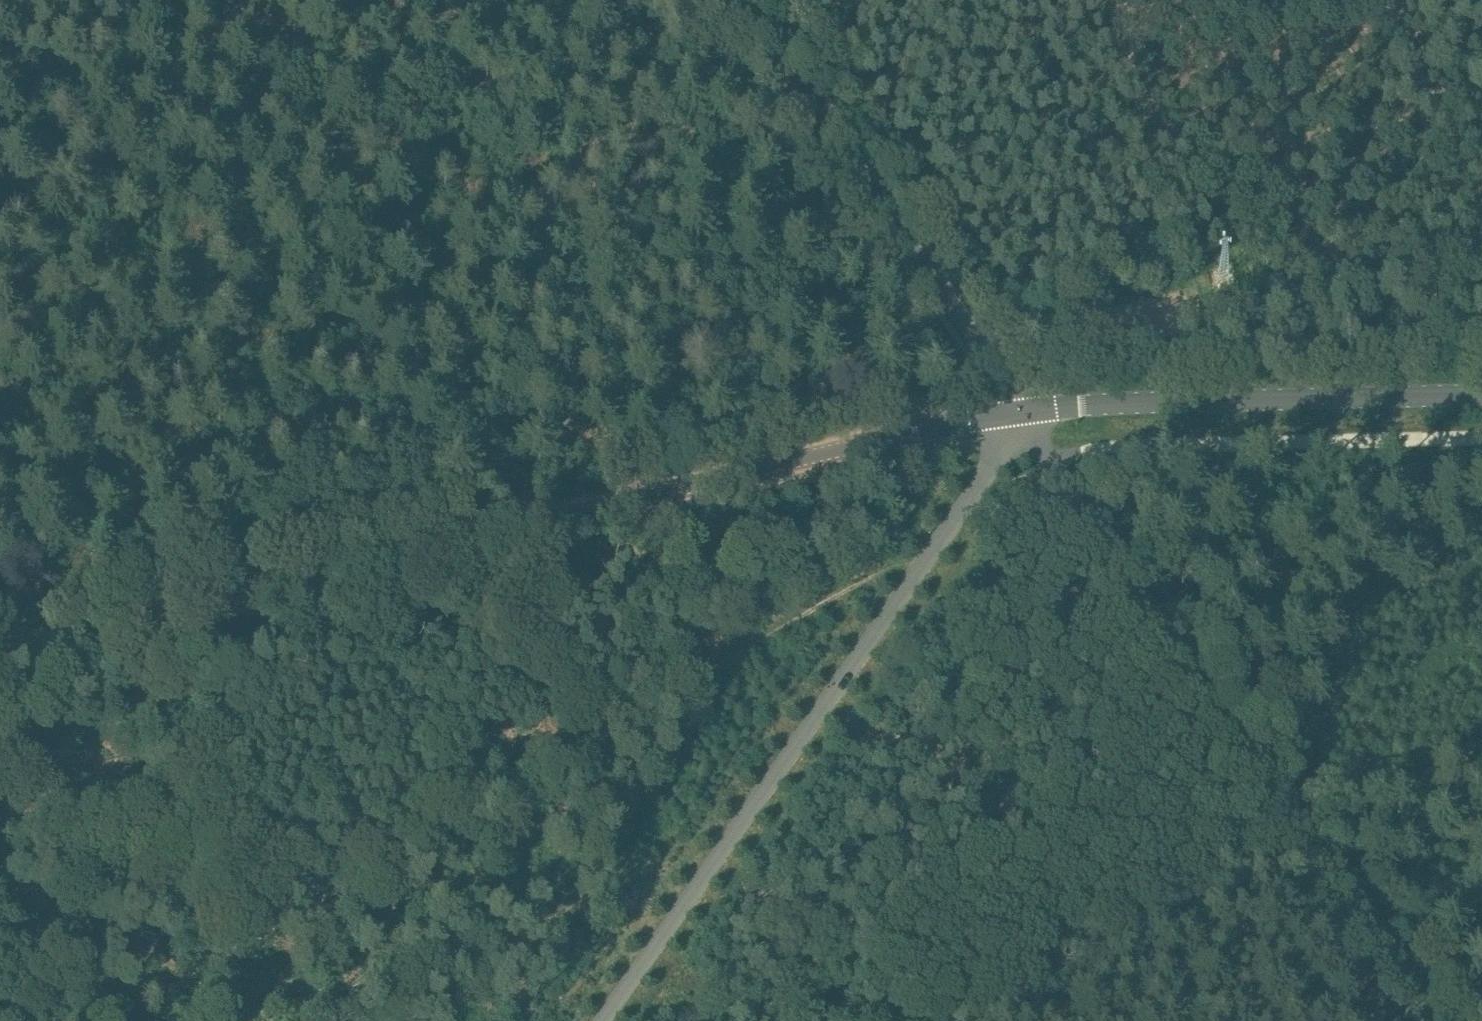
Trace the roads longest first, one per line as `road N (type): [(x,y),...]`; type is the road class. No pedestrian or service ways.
road 1 (tertiary): [(0,654),(1015,408)]
road 2 (unclassified): [(603,1020),(998,454),(1015,408)]
road 3 (secondary): [(1015,408),(990,359),(747,0)]
road 4 (secondary): [(1015,408),(1481,396)]

